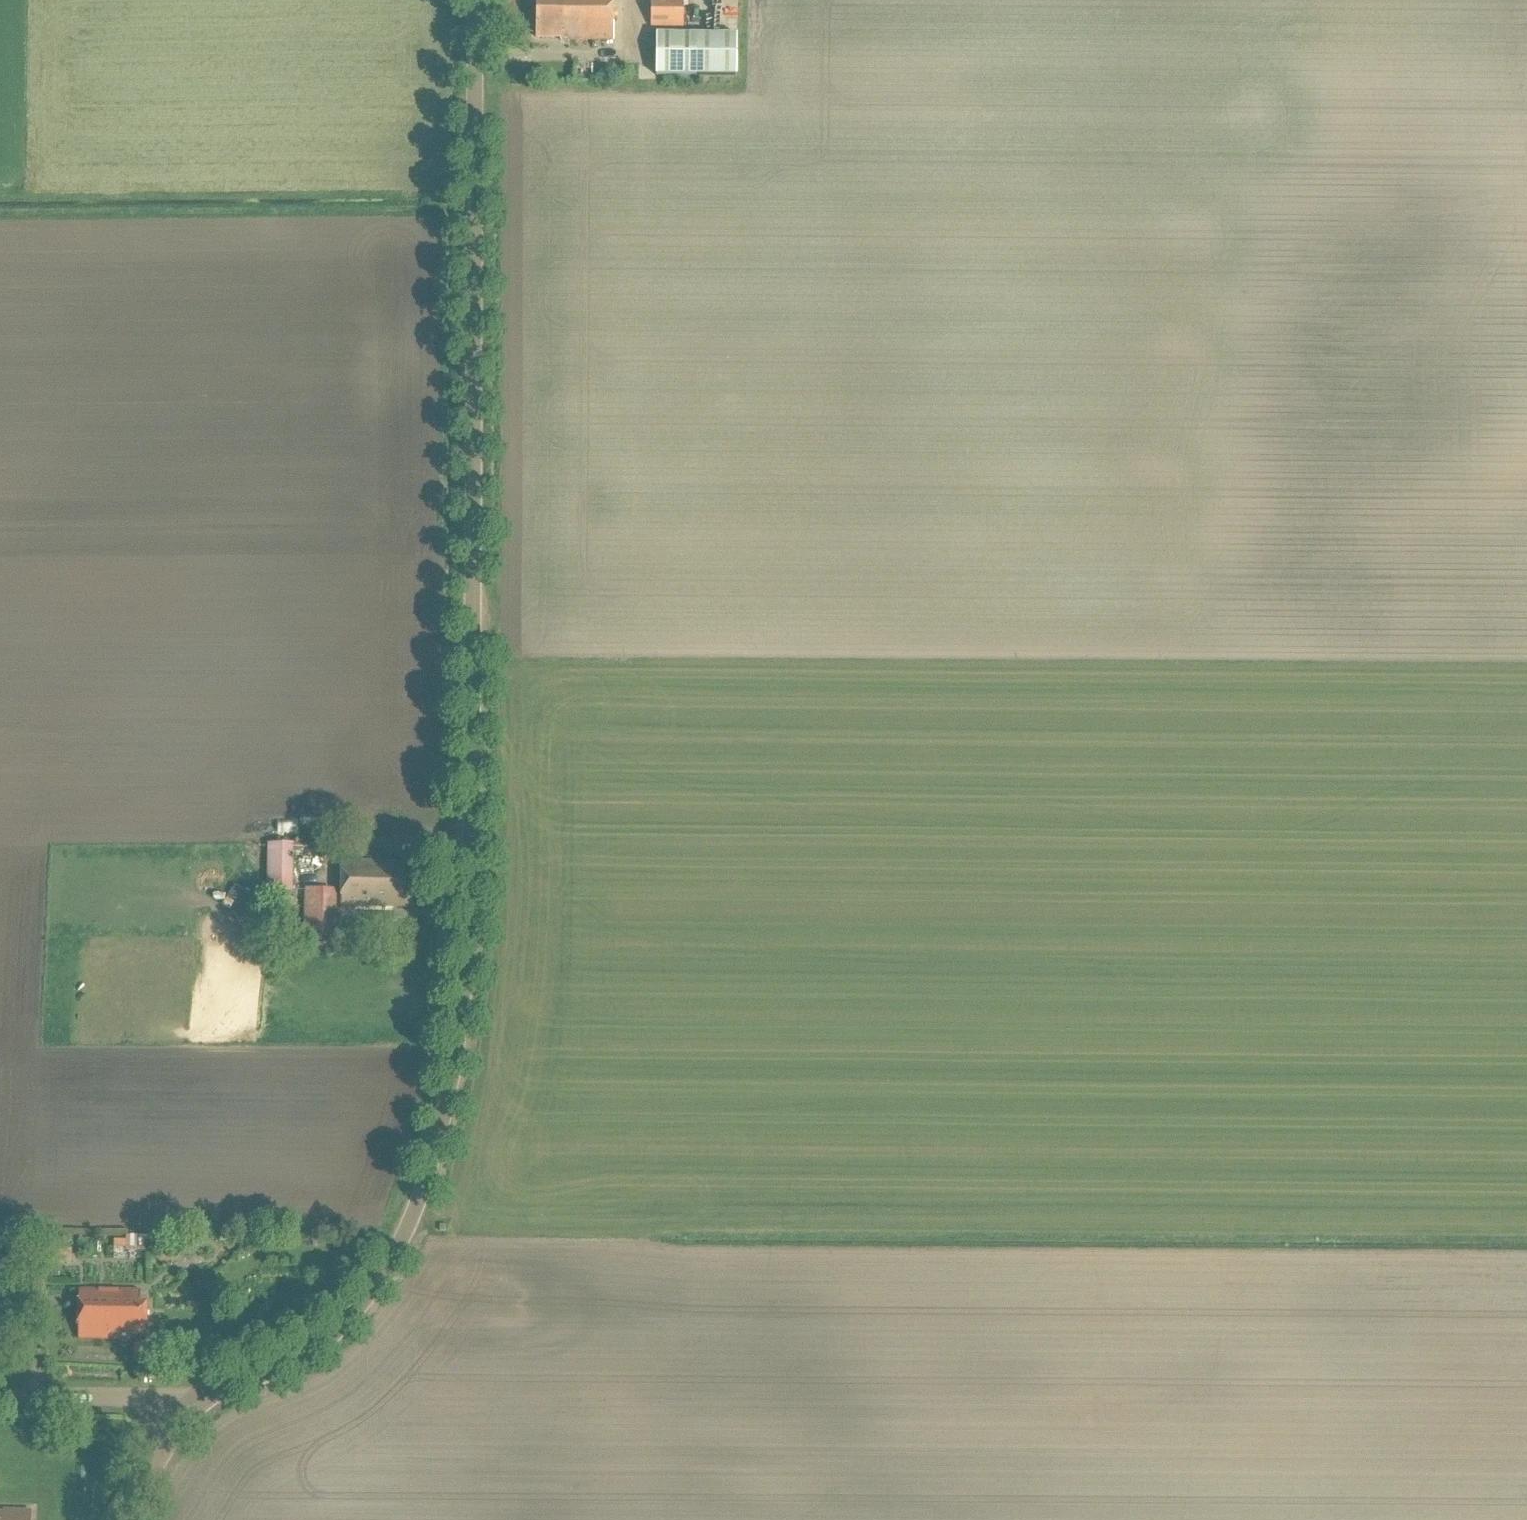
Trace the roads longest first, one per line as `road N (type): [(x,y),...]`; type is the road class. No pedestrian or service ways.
road 1 (unclassified): [(173,1411),(304,1358),(338,1332),(389,1269),(434,1156),(466,1013),(475,937),(476,0)]
road 2 (unclassified): [(173,1411),(129,1396),(0,1397)]
road 3 (unclassified): [(126,1519),(170,1447),(173,1411)]

